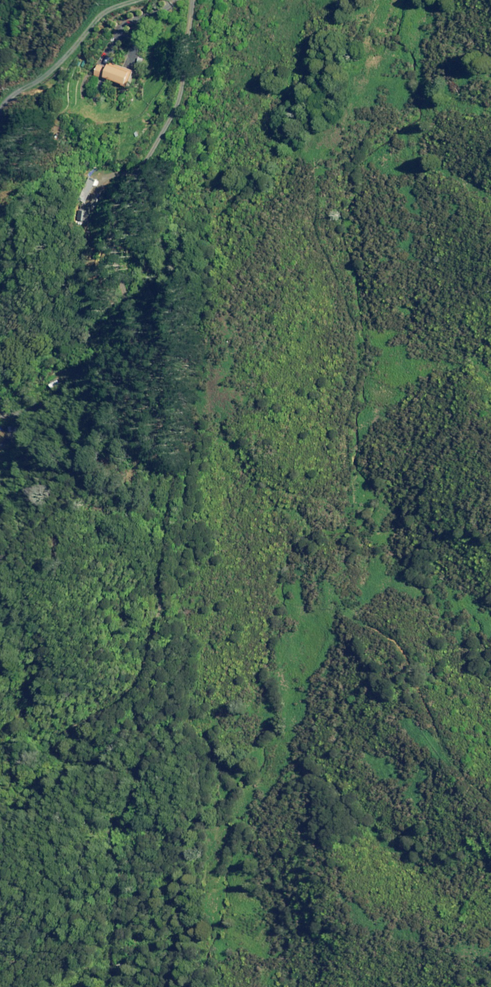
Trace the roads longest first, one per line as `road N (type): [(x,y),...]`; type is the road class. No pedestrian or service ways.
road 1 (track): [(348,0),(313,158),(313,228),(350,337),(337,417),(340,573)]
road 2 (track): [(226,986),(241,950),(271,774),(304,718),(294,683),(321,640),(340,573)]
road 3 (track): [(490,777),(399,670),(380,615),(340,573)]
road 4 (track): [(141,0),(96,24),(0,167)]

